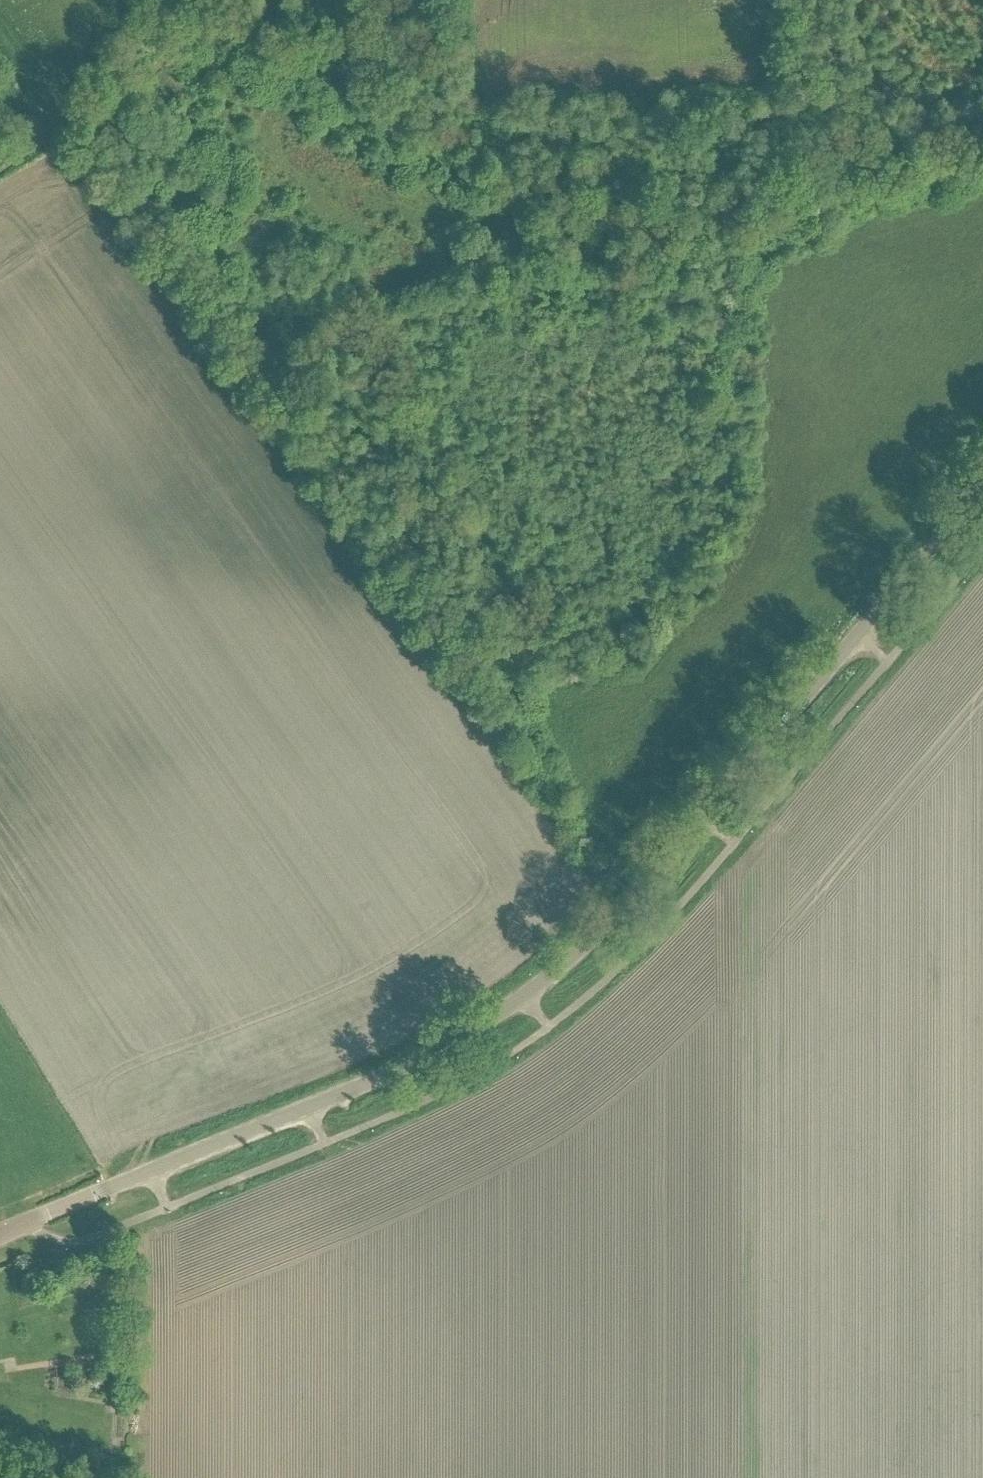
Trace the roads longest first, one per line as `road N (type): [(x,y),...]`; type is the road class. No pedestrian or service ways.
road 1 (tertiary): [(0,1233),(426,1056),(521,998),(614,918),(982,488)]

